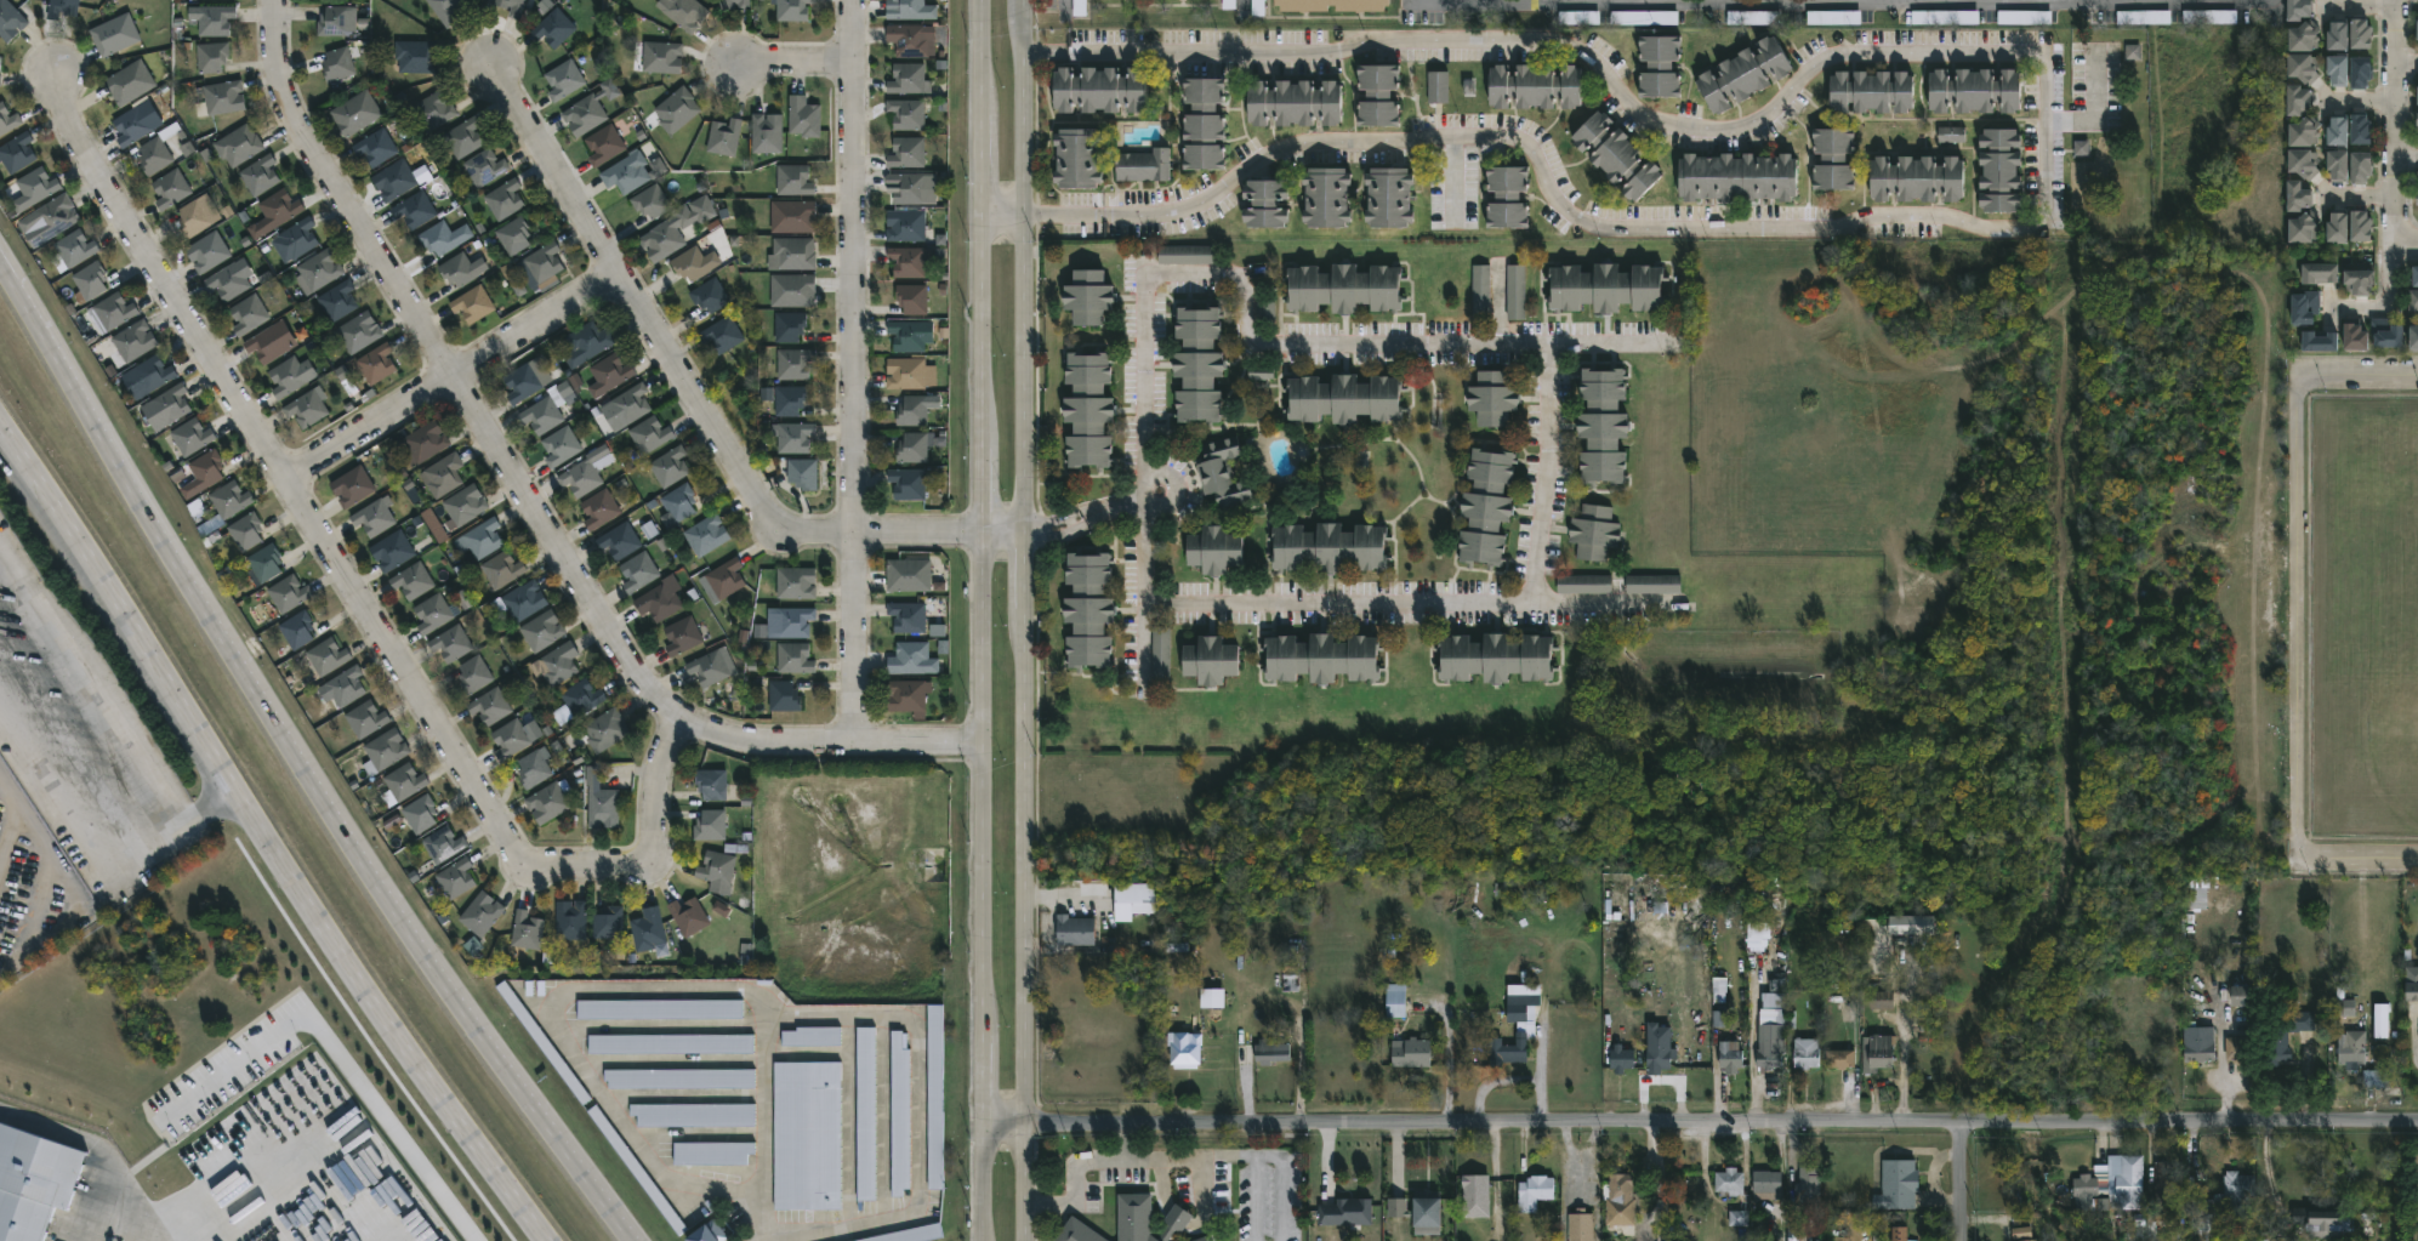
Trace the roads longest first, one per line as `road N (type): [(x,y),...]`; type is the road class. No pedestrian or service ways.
road 1 (residential): [(2417,1124),(989,1135)]
road 2 (secondary): [(1027,1240),(1023,0)]
road 3 (secondary): [(984,0),(987,1240)]
road 4 (residential): [(682,705),(661,758),(653,863),(524,864),(47,75)]
road 5 (residential): [(988,736),(854,745),(715,725),(644,682),(277,82),(273,0)]
road 6 (residential): [(988,543),(767,536),(489,55)]
road 7 (residential): [(853,0),(854,745)]
road 8 (primary): [(634,1240),(527,1098),(297,755)]
road 9 (primary): [(244,790),(439,1089),(552,1240)]
road 10 (motorway): [(297,755),(38,328)]
road 11 (residential): [(2298,856),(2297,375)]
road 12 (motorway): [(0,421),(244,790)]
road 13 (residential): [(290,477),(614,271)]
road 14 (residential): [(2393,101),(2390,245)]
road 15 (residential): [(853,62),(732,61)]
road 16 (residential): [(2297,375),(2417,374)]
road 17 (residential): [(2417,856),(2298,856)]

